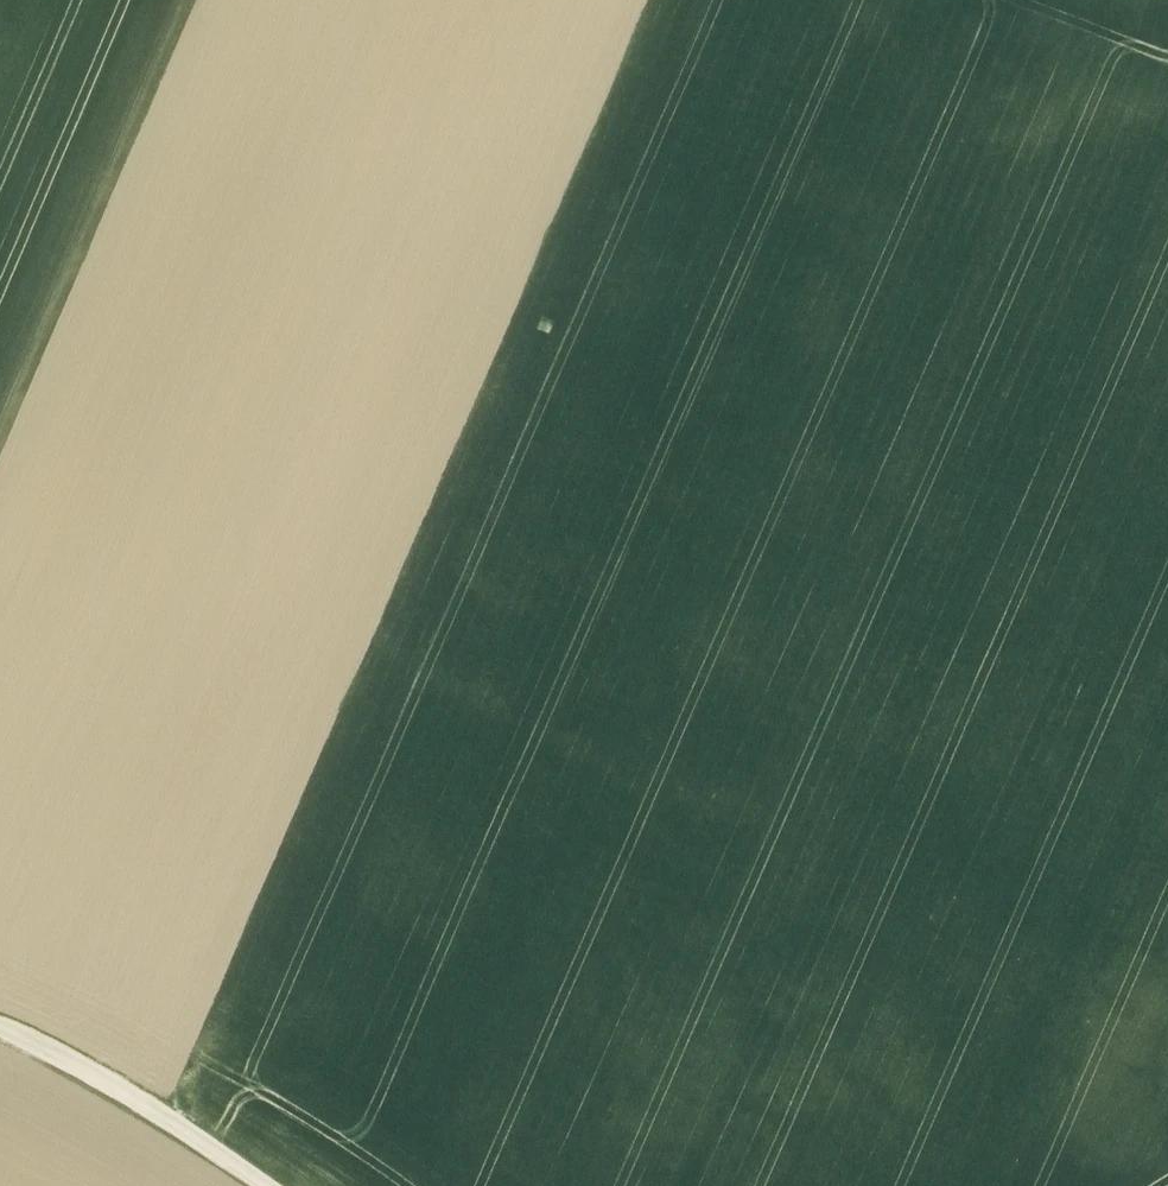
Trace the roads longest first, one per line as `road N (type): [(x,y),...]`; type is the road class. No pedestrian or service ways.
road 1 (track): [(0,1030),(94,1076),(266,1185)]

